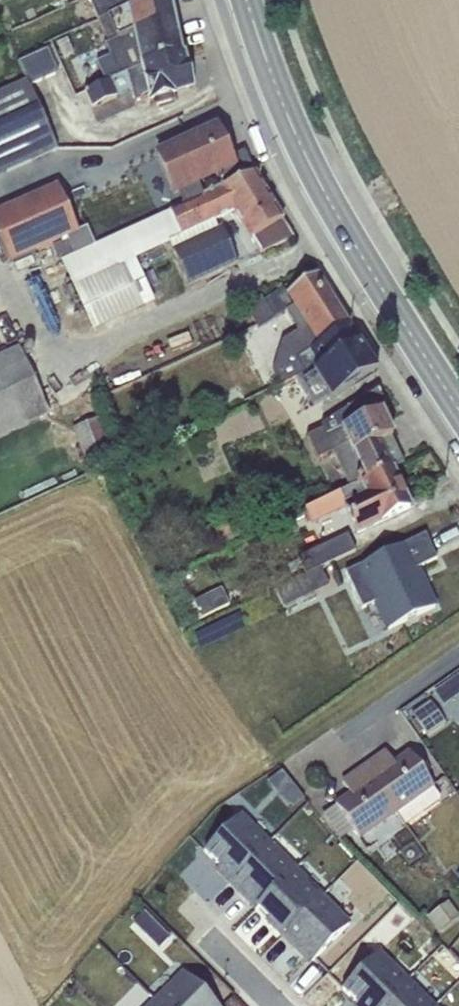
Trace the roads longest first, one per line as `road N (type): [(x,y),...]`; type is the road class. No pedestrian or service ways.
road 1 (secondary): [(248,0),(330,201),(458,409)]

